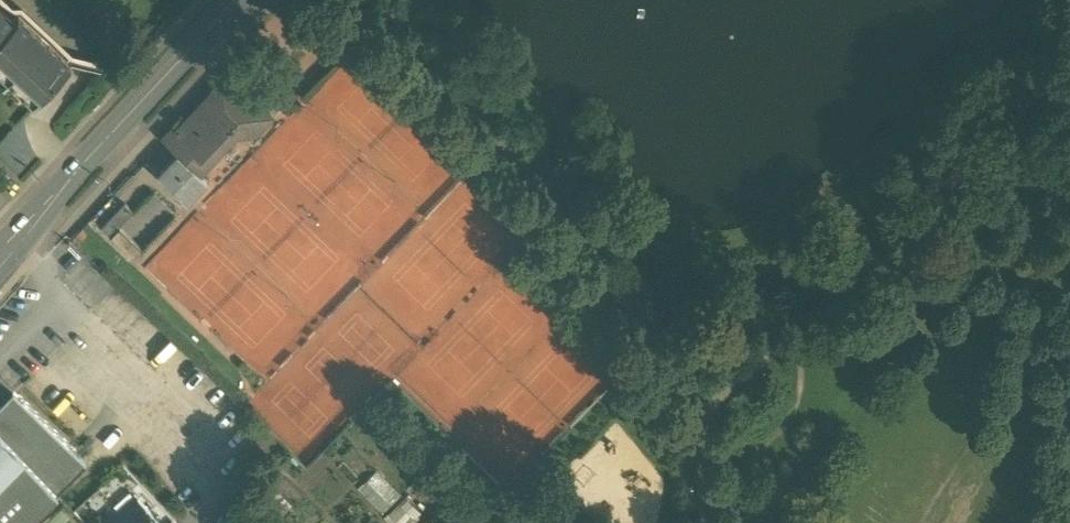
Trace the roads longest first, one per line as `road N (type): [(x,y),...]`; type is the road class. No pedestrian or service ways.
road 1 (tertiary): [(0,256),(238,0)]

